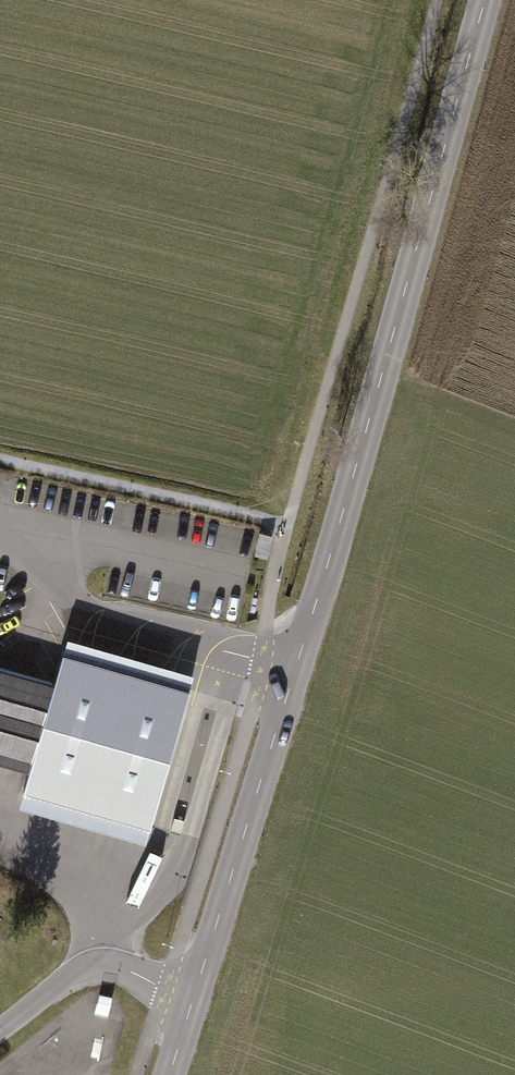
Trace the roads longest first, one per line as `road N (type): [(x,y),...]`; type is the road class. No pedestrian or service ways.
road 1 (tertiary): [(482,0),(339,525),(193,998)]
road 2 (track): [(287,526),(0,458)]
road 3 (tertiary): [(0,1028),(89,964),(111,964),(193,998)]

